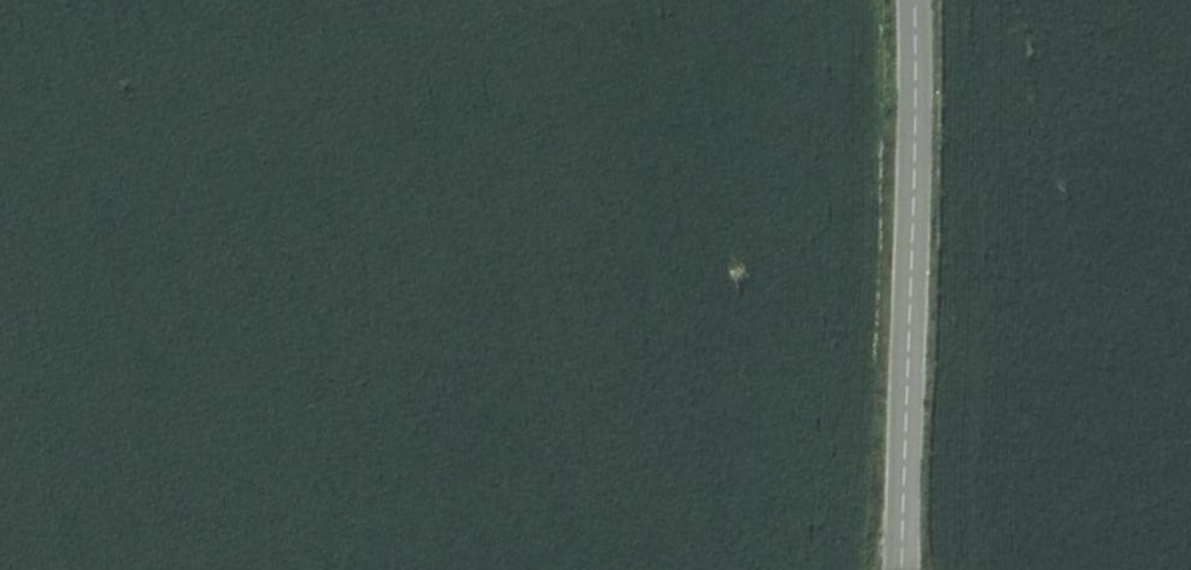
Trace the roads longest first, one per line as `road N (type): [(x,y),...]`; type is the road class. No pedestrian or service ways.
road 1 (tertiary): [(912,0),(901,569)]

